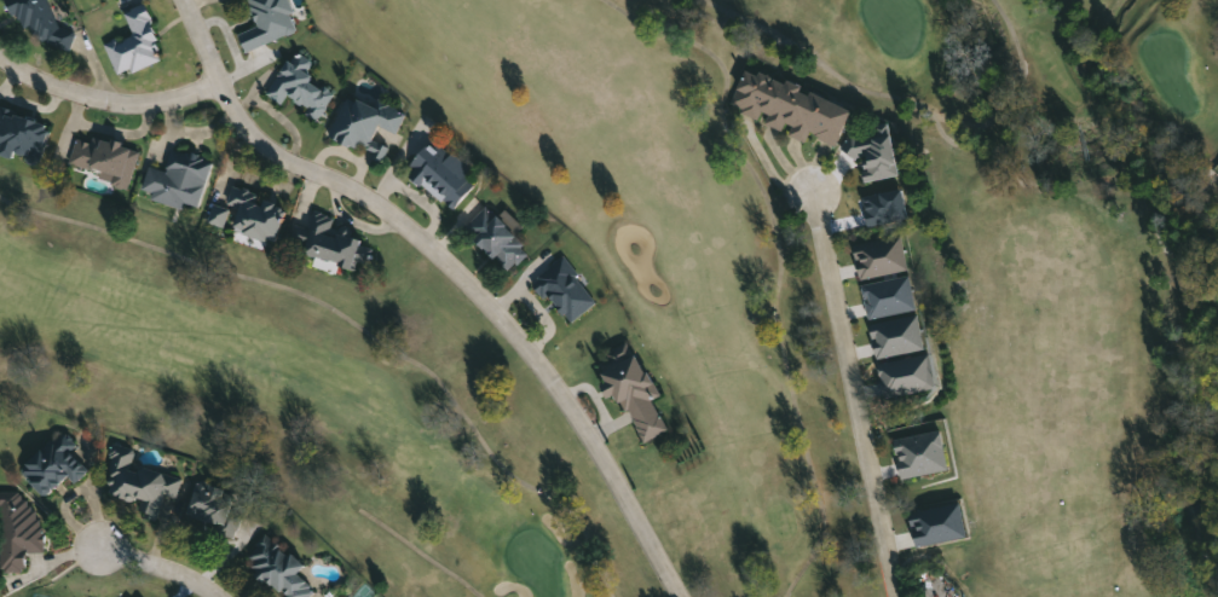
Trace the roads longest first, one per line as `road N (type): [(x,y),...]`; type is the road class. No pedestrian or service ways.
road 1 (residential): [(679,596),(535,358),(452,268),(377,204),(246,133),(181,0)]
road 2 (residential): [(898,596),(816,198)]
road 3 (residential): [(0,61),(83,97),(149,104),(218,83)]
road 4 (residential): [(217,596),(171,570),(99,549)]

